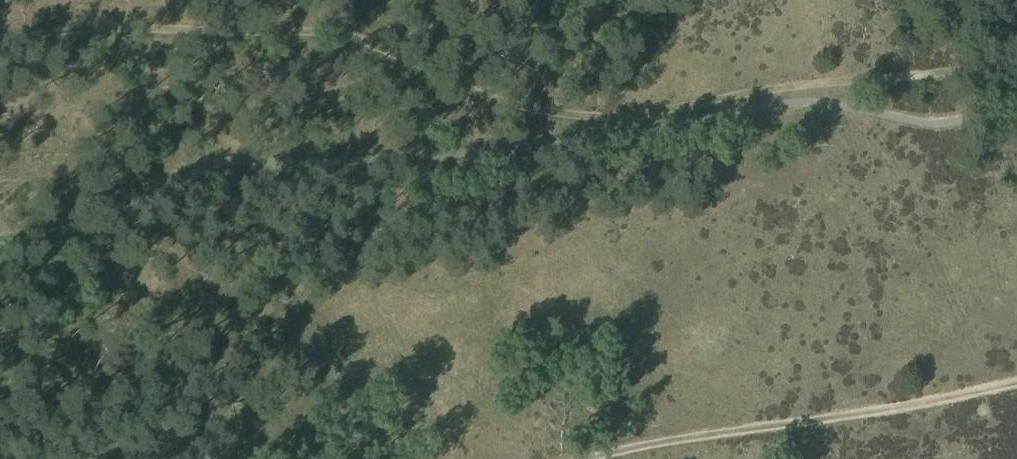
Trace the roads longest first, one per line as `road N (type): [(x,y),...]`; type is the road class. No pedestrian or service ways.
road 1 (track): [(1016,51),(954,75),(818,85),(616,118),(532,104),(323,29),(108,25),(0,37)]
road 2 (track): [(576,458),(664,434),(708,411),(761,424),(820,423),(1016,388)]

